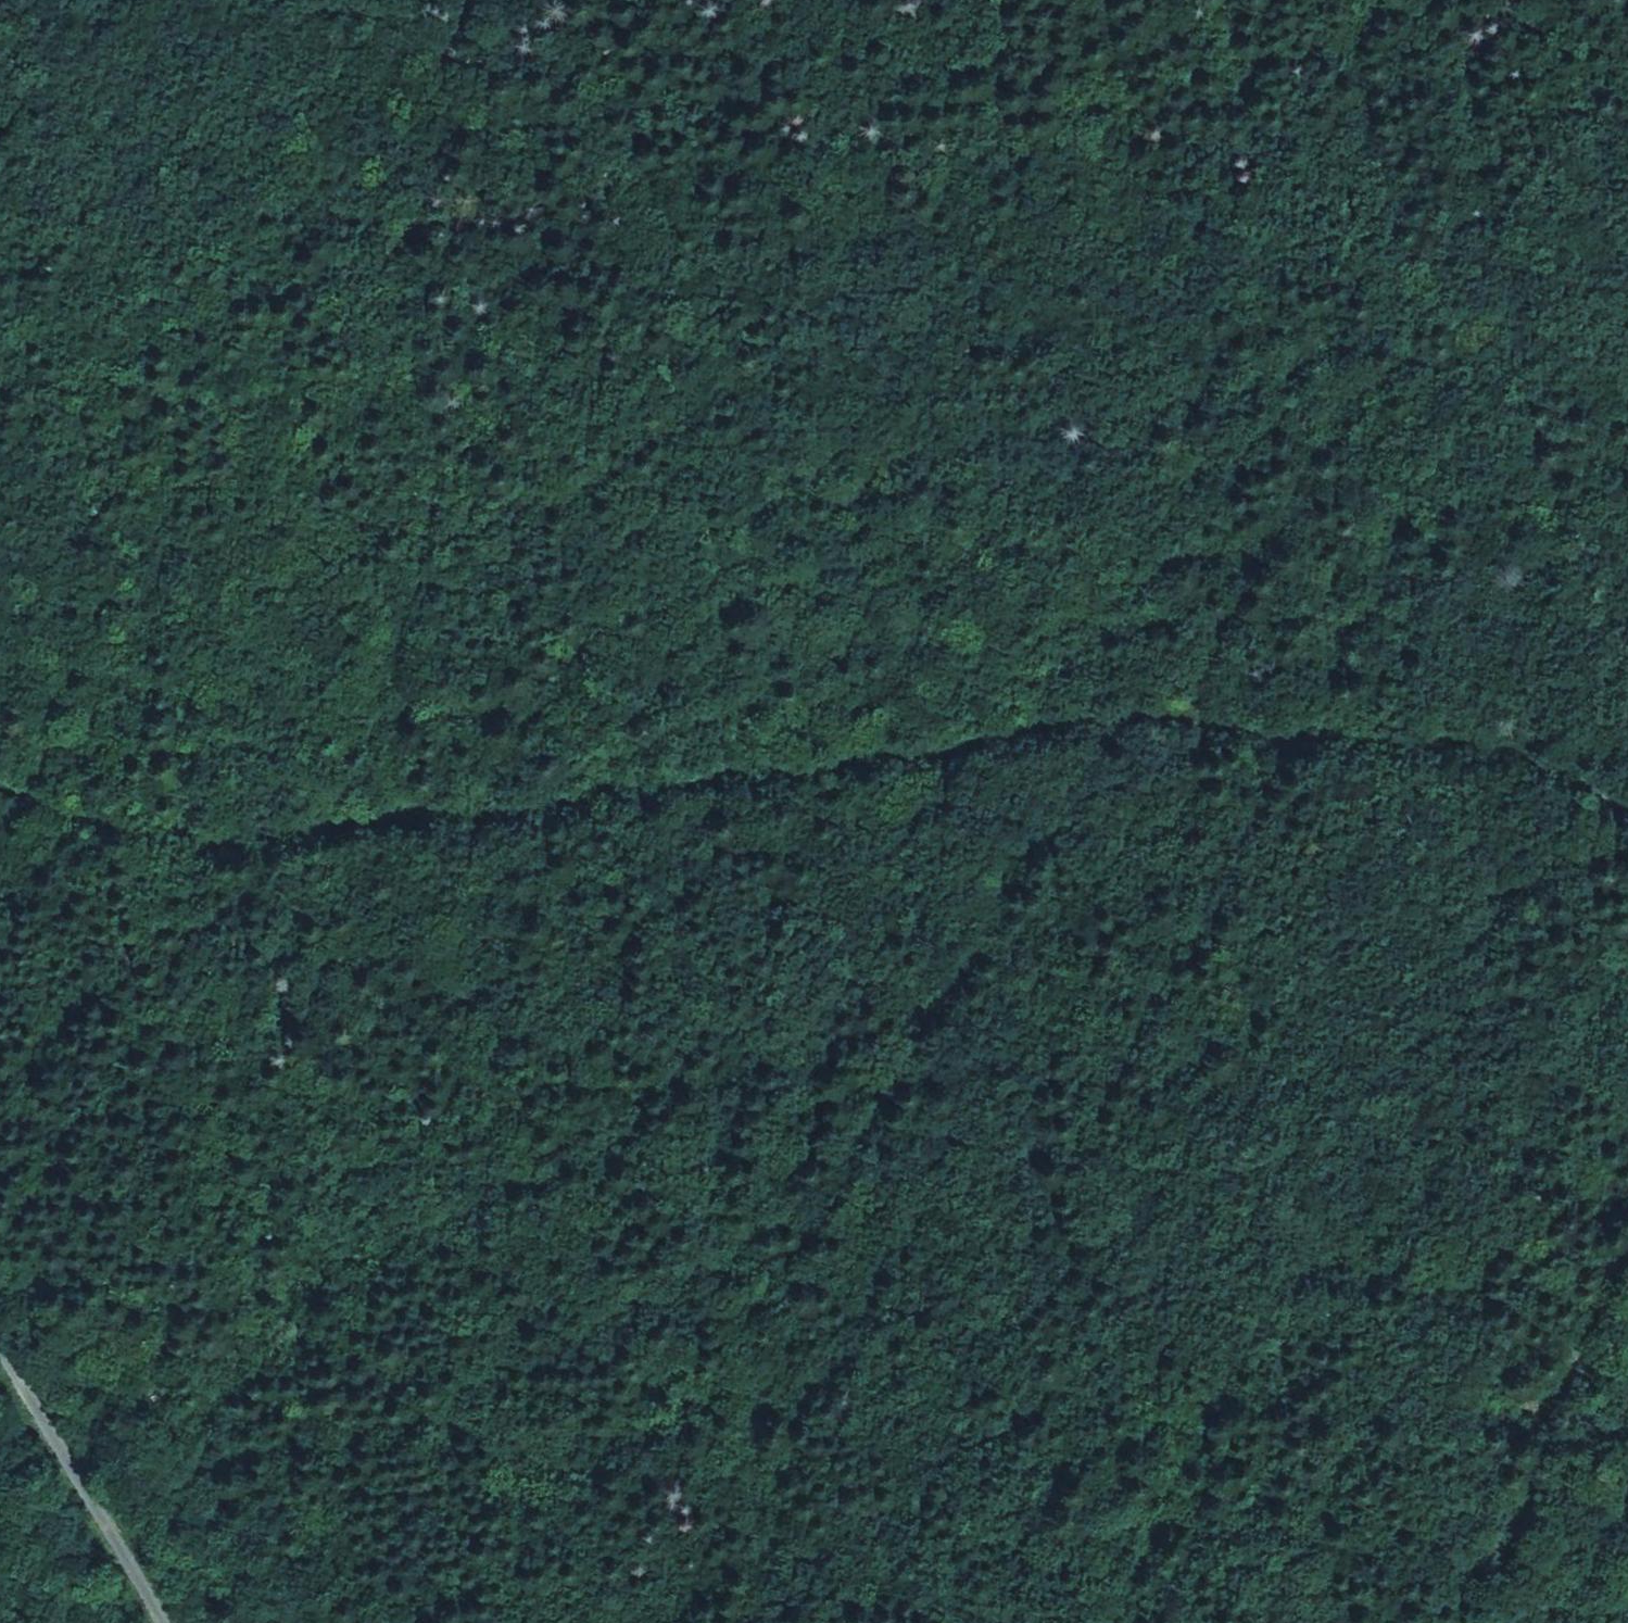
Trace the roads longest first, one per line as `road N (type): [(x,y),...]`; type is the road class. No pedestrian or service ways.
road 1 (track): [(157,1622),(0,1342)]

